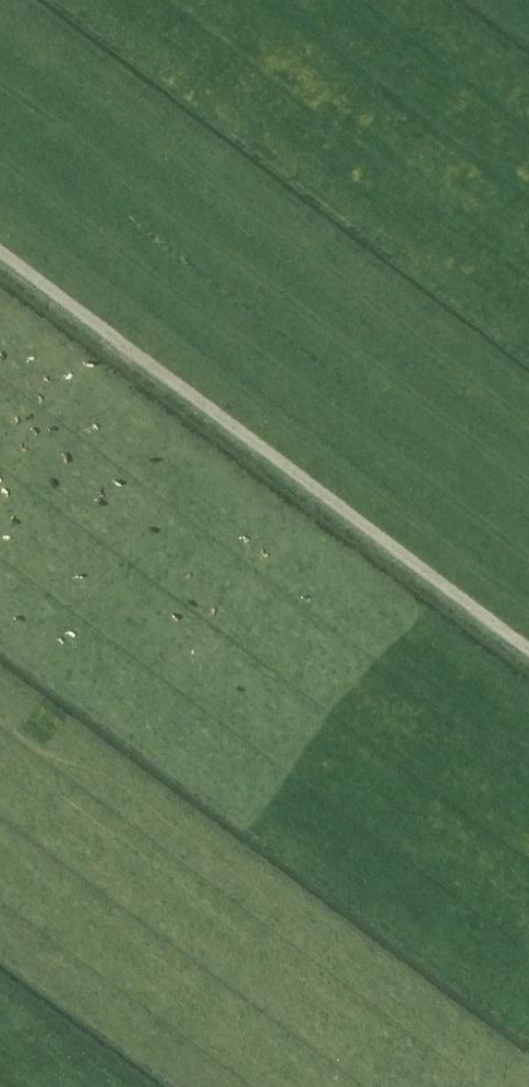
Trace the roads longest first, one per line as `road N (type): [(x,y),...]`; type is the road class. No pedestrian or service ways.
road 1 (track): [(0,251),(528,640)]

